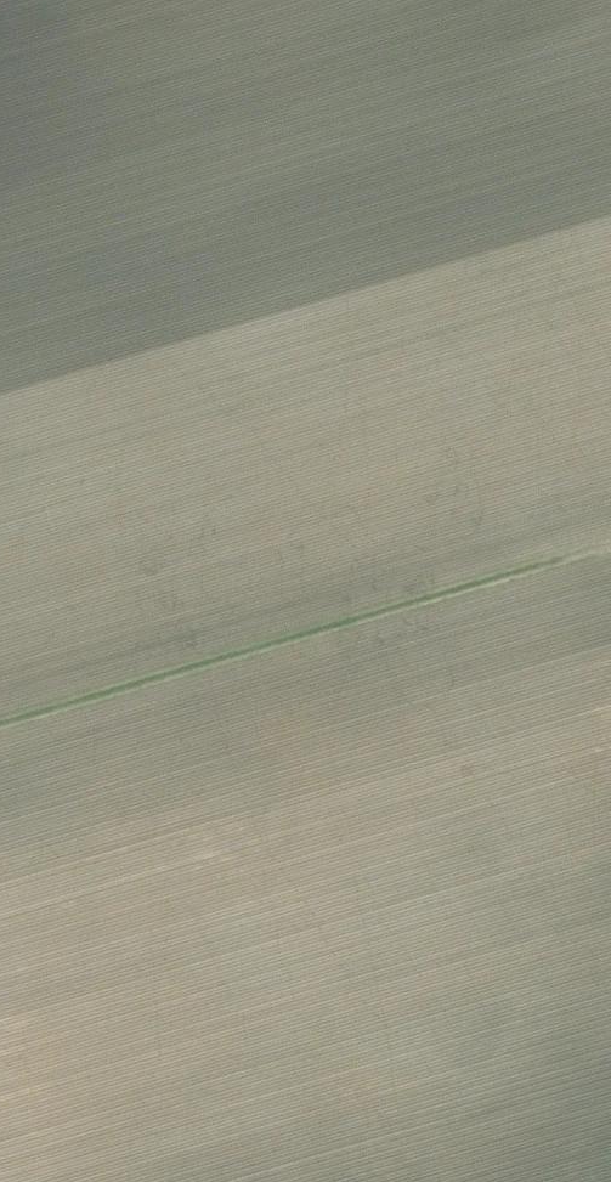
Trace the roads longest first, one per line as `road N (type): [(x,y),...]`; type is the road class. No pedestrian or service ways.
road 1 (track): [(610,546),(0,728)]

